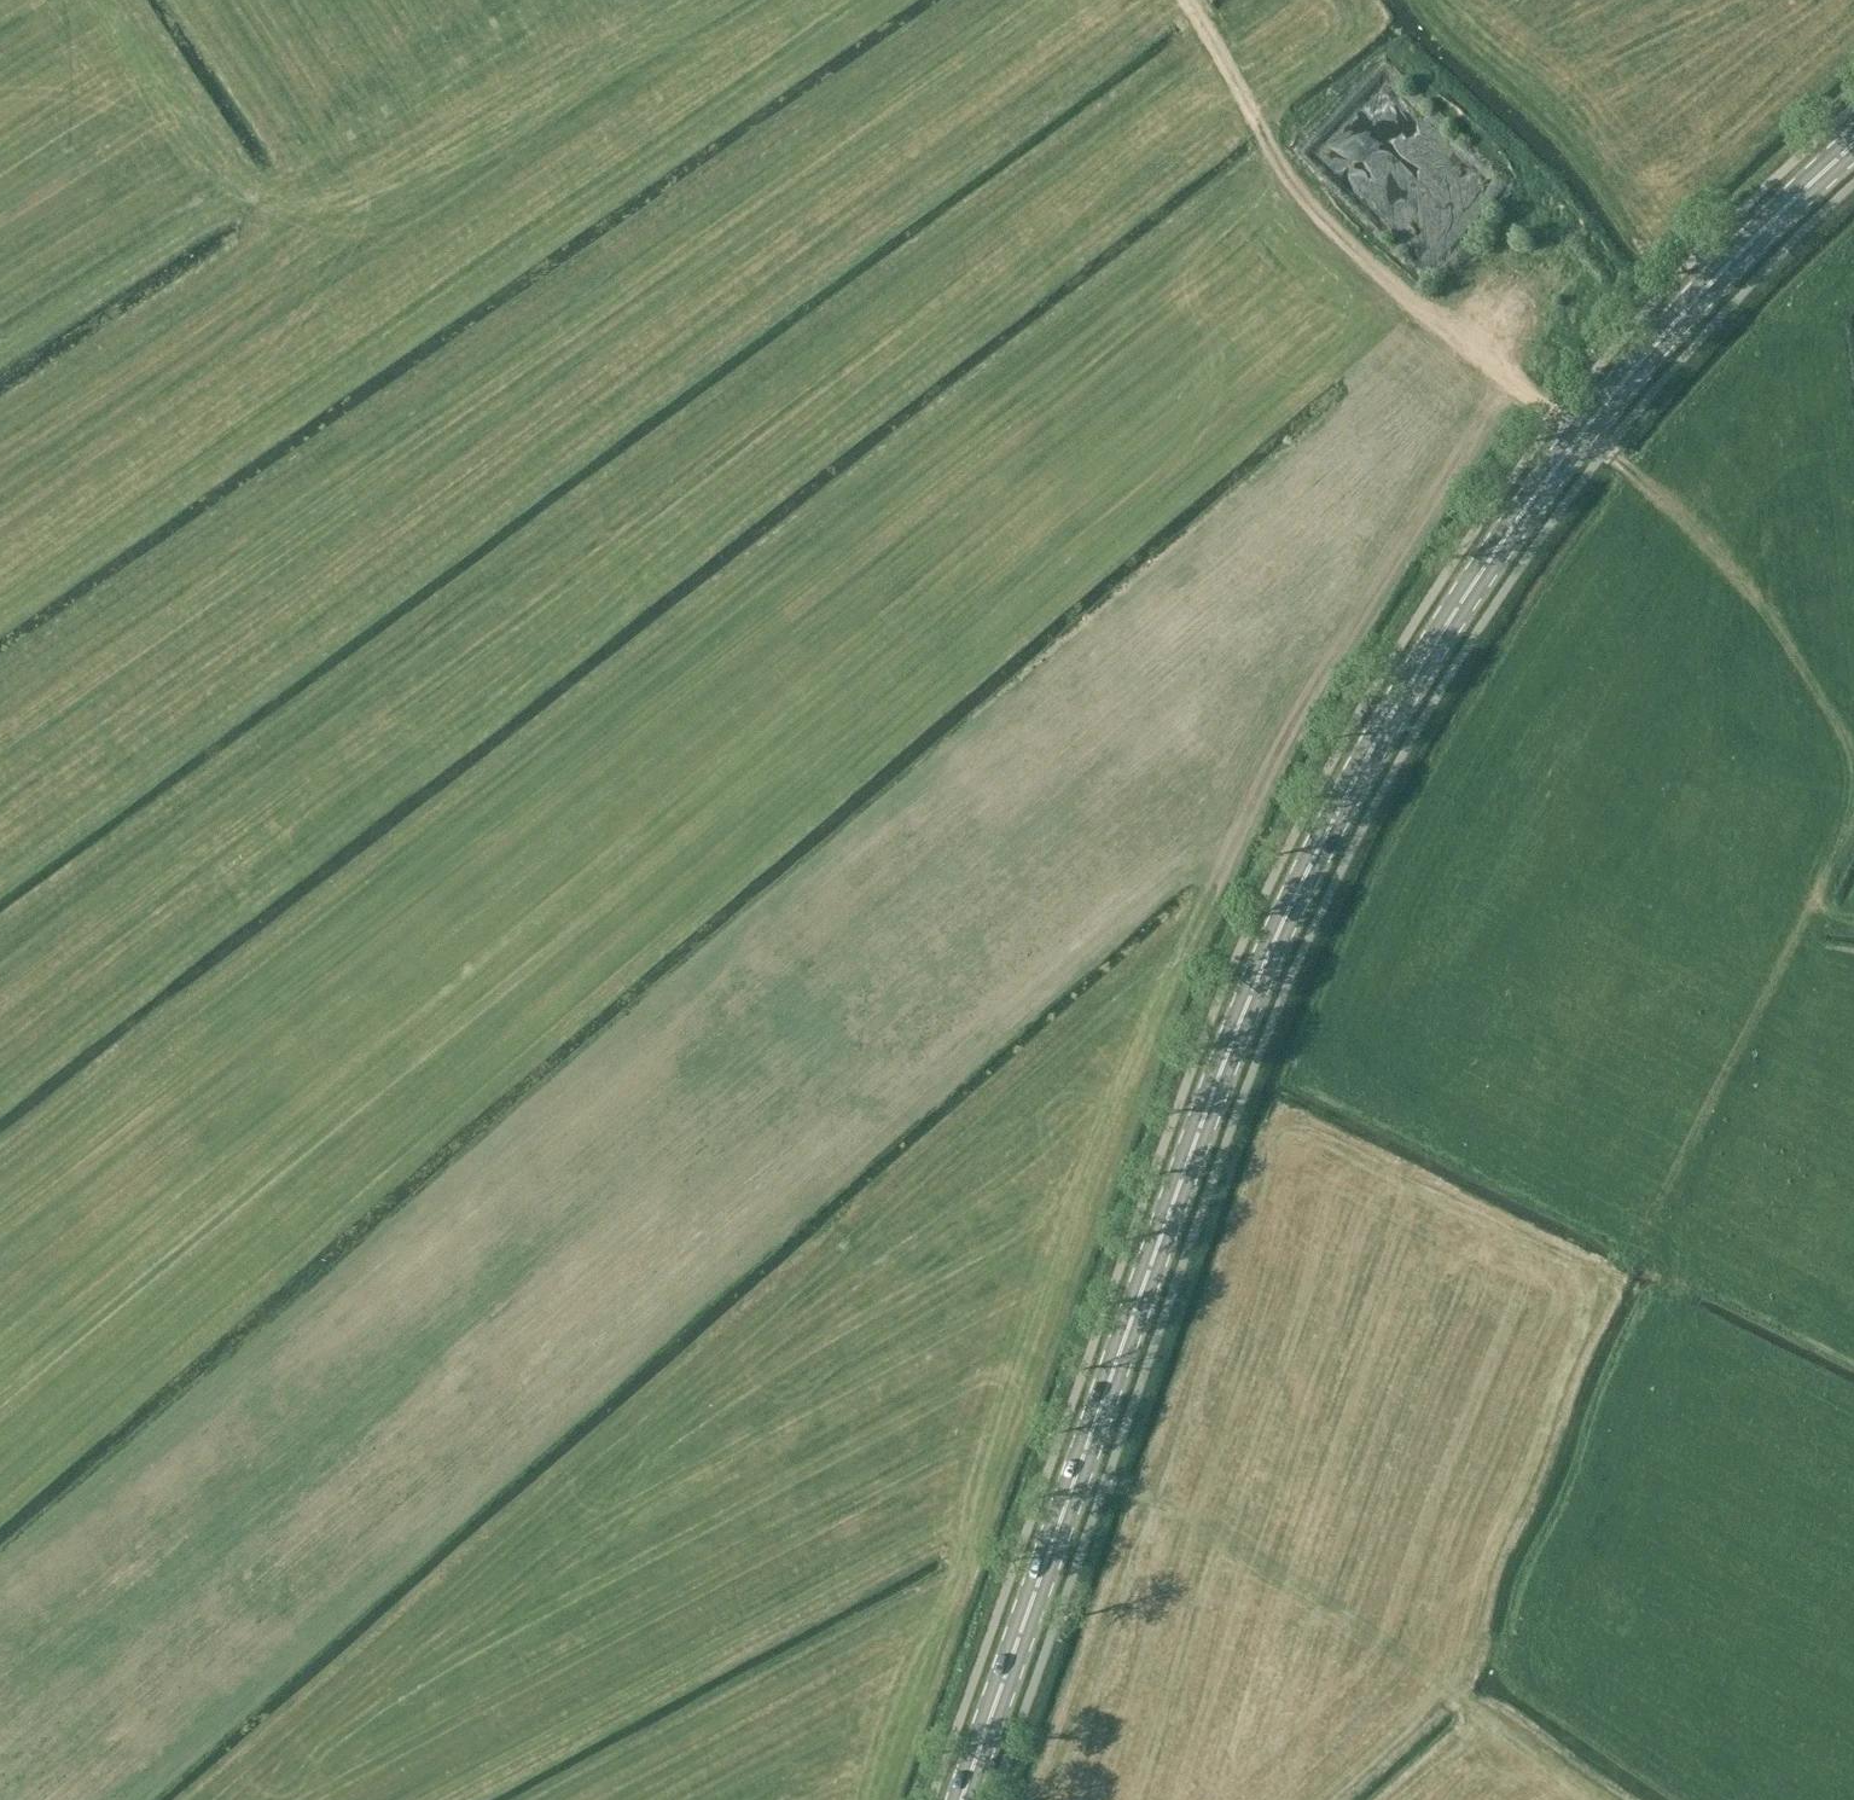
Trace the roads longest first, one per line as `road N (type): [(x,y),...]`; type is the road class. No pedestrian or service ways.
road 1 (primary): [(963,1799),(1236,1036),(1371,751),(1569,451),(1749,245),(1853,146)]

